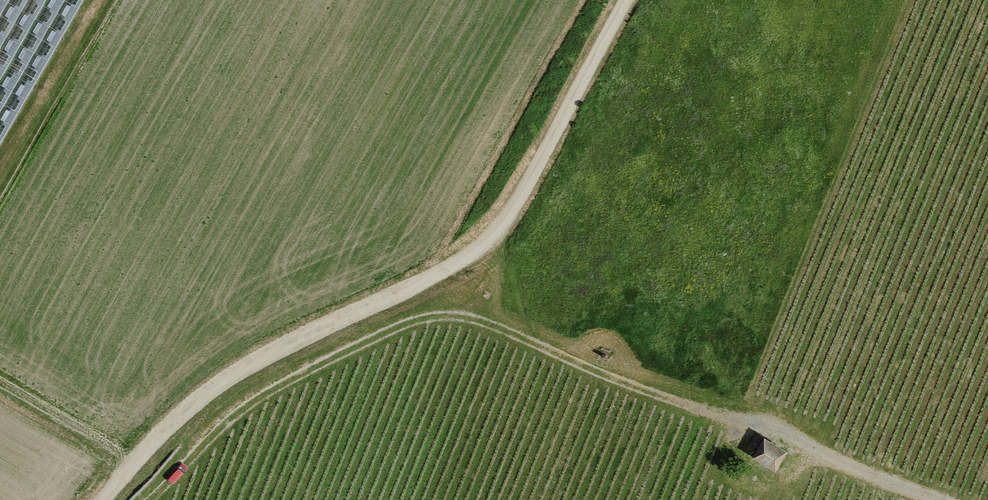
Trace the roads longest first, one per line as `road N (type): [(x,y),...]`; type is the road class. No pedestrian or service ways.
road 1 (track): [(150,499),(238,413),(403,325),(453,317),(942,499)]
road 2 (track): [(100,499),(227,374),(480,248),(535,170),(627,0)]

